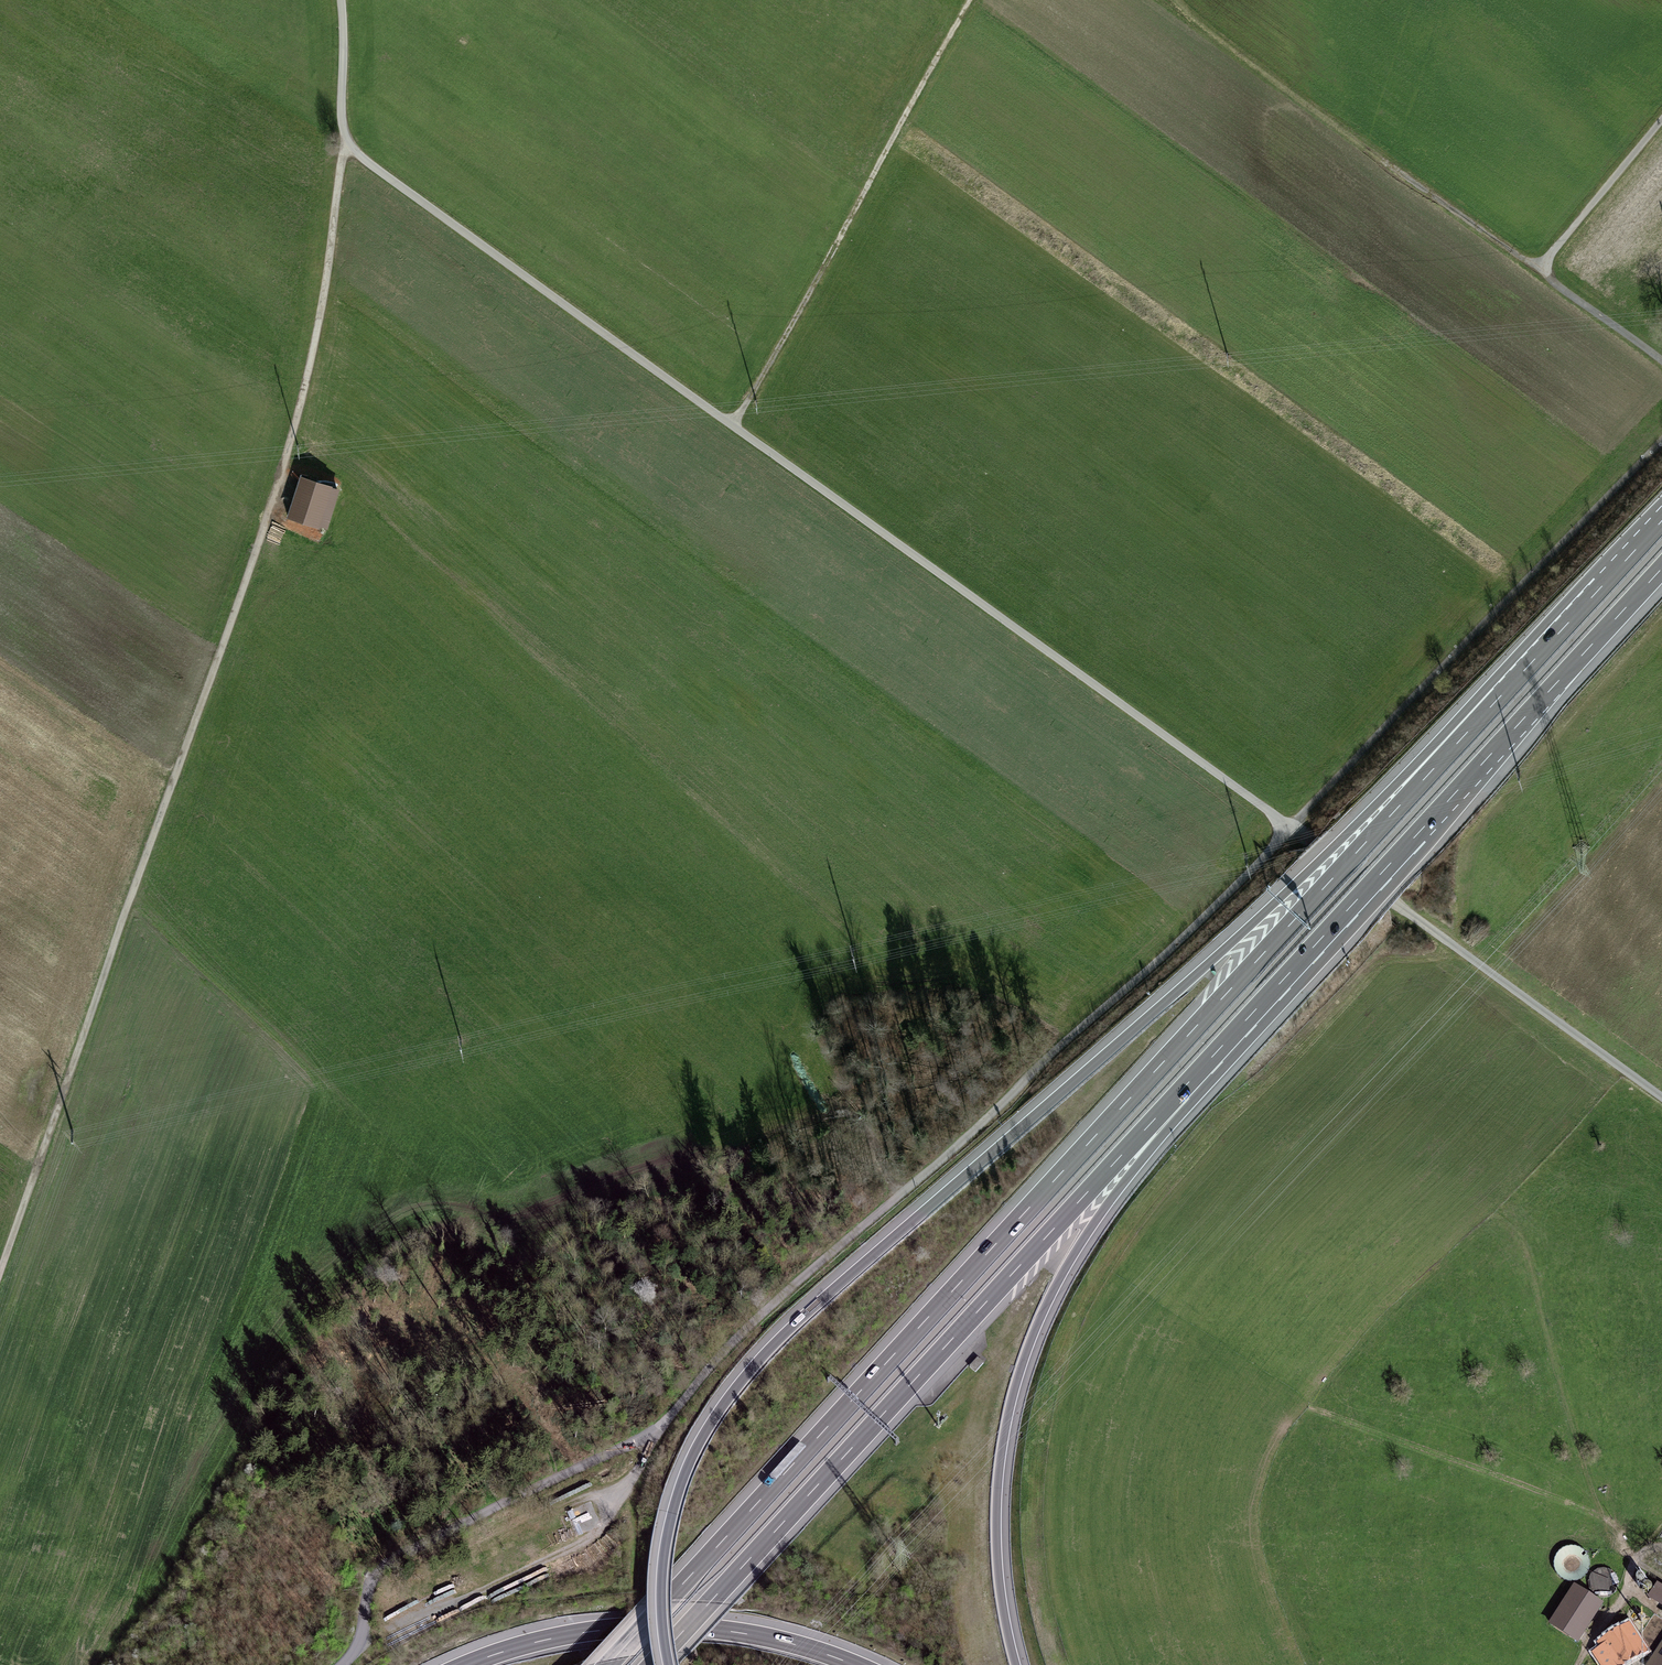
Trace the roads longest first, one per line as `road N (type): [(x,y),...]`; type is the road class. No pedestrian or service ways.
road 1 (motorway): [(1580,610),(1238,937),(755,1364),(704,1434),(672,1513),(661,1586),(668,1664)]
road 2 (motorway): [(1580,610),(607,1664)]
road 3 (track): [(1294,827),(730,427),(340,135),(341,0)]
road 4 (track): [(340,135),(328,311),(245,587),(0,1267)]
road 5 (track): [(903,1195),(864,1134),(828,1118),(637,1186),(471,1210),(407,1163),(133,890)]
road 6 (track): [(1294,827),(1188,935),(738,1344),(658,1431)]
road 7 (motorway): [(653,1664),(1211,1059)]
road 8 (motorway): [(1211,1059),(1661,567)]
road 9 (motorway): [(1016,1664),(996,1523),(1002,1445),(1021,1370),(1081,1242),(1211,1059)]
road 10 (track): [(1294,827),(1661,438)]
road 11 (track): [(971,0),(730,427)]
road 12 (track): [(1174,0),(1375,156),(1539,267)]
road 13 (track): [(1661,1089),(1294,827)]
road 14 (track): [(658,1431),(410,1549),(377,1576),(361,1640),(342,1664)]
road 15 (motorway): [(855,1664),(741,1632),(650,1627),(549,1639),(467,1664)]
road 16 (track): [(658,1431),(605,1527),(450,1607),(361,1640)]
road 17 (track): [(450,1607),(433,1598),(434,1579),(459,1558),(580,1499),(626,1487)]
road 18 (track): [(1539,267),(1661,118)]
road 19 (track): [(1661,359),(1539,267)]
road 20 (motorway): [(1661,521),(1580,610)]

